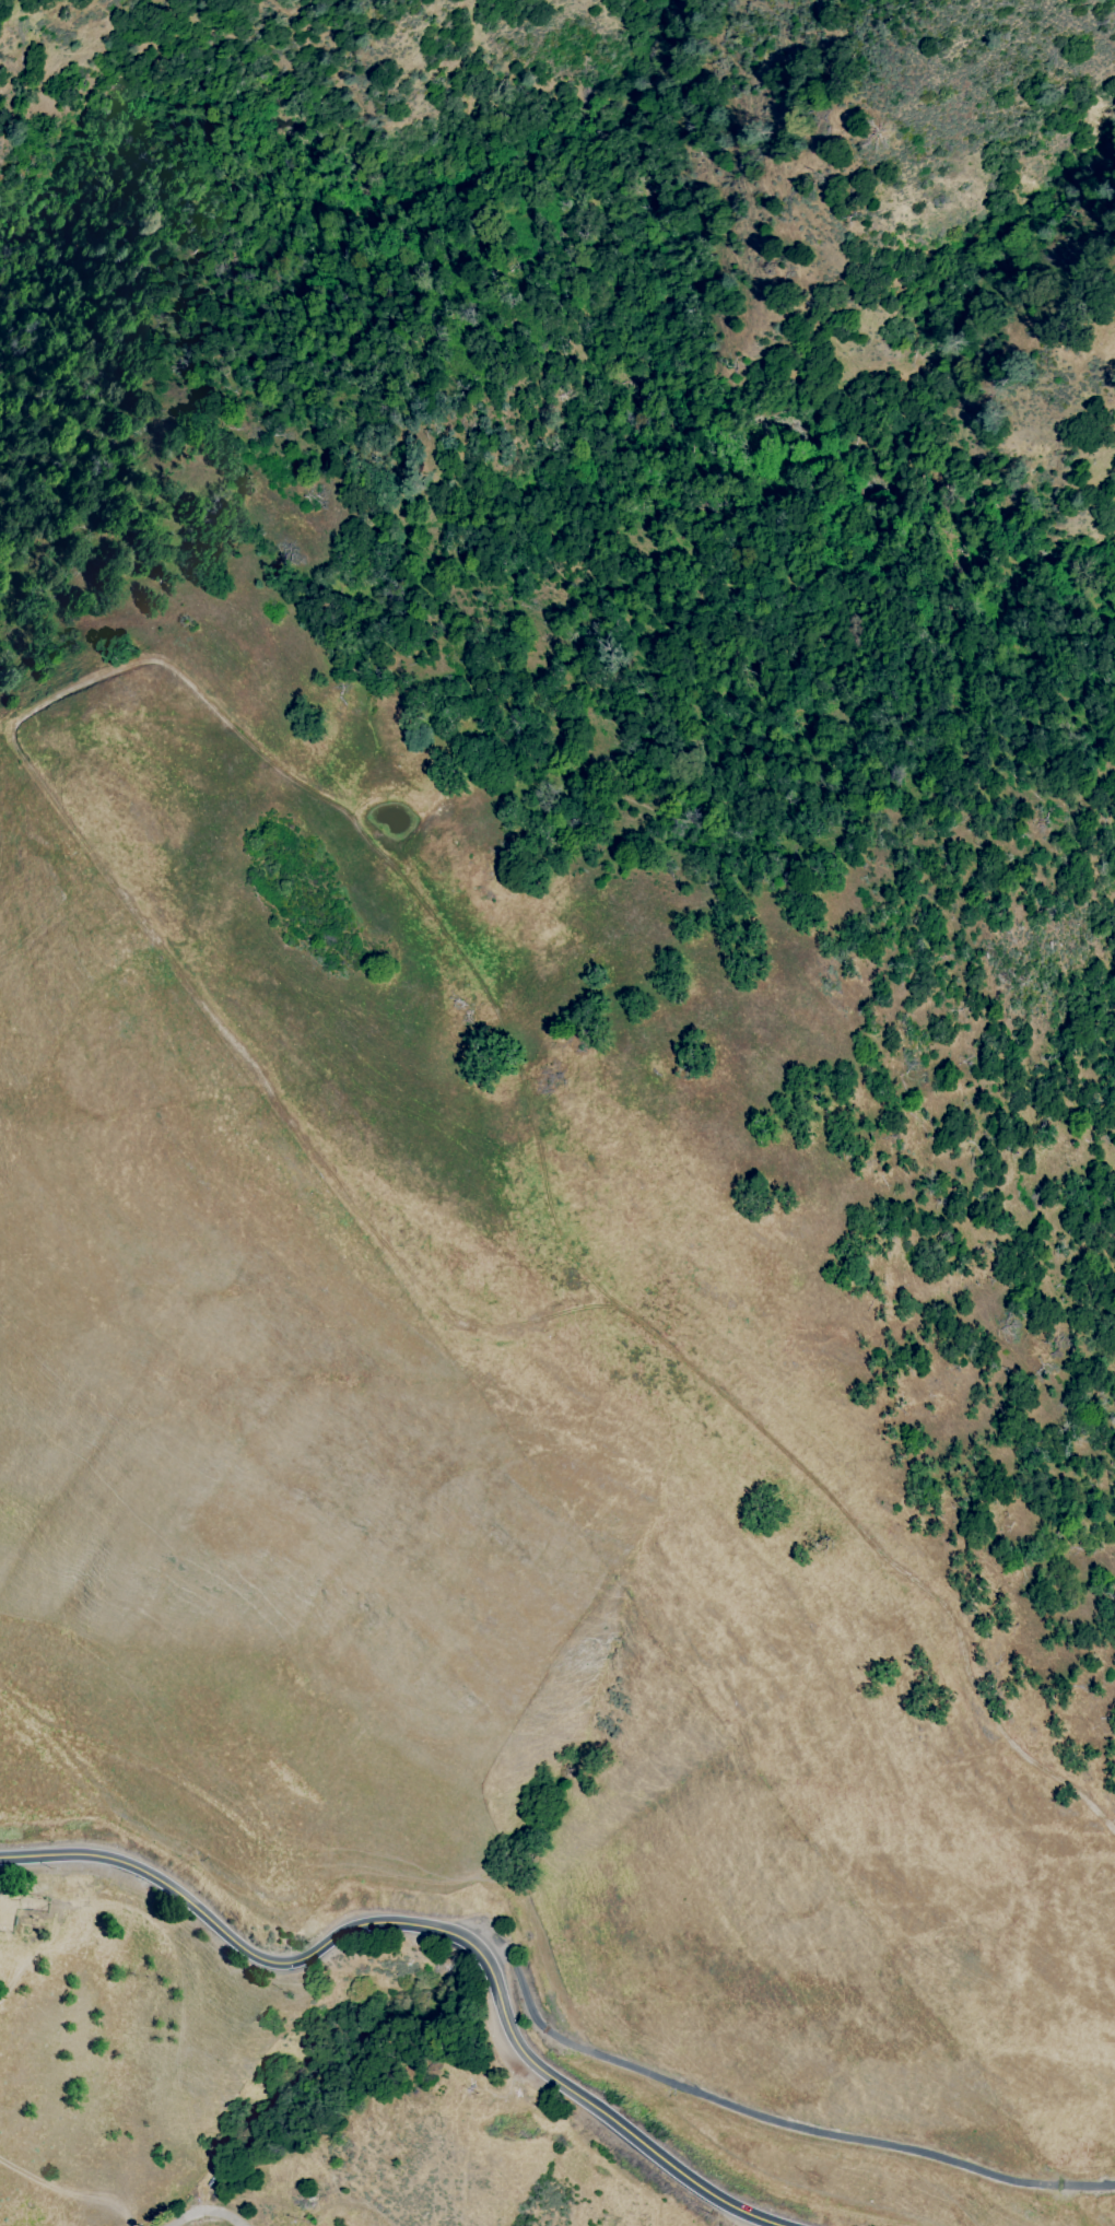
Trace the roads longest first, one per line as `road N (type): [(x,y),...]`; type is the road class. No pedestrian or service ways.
road 1 (secondary): [(0,1856),(91,1855),(130,1865),(178,1891),(256,1955),(289,1961),(372,1922),(447,1932),(481,1953),(517,2042),(542,2071),(685,2178),(783,2225)]

